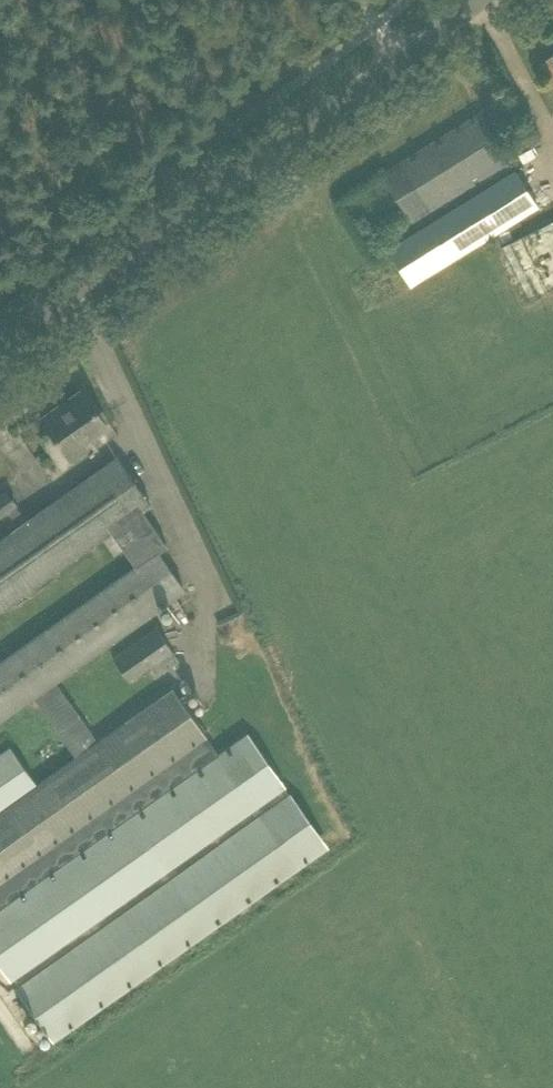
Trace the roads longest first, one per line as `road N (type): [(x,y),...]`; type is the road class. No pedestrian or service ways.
road 1 (tertiary): [(0,342),(386,64),(462,0)]

